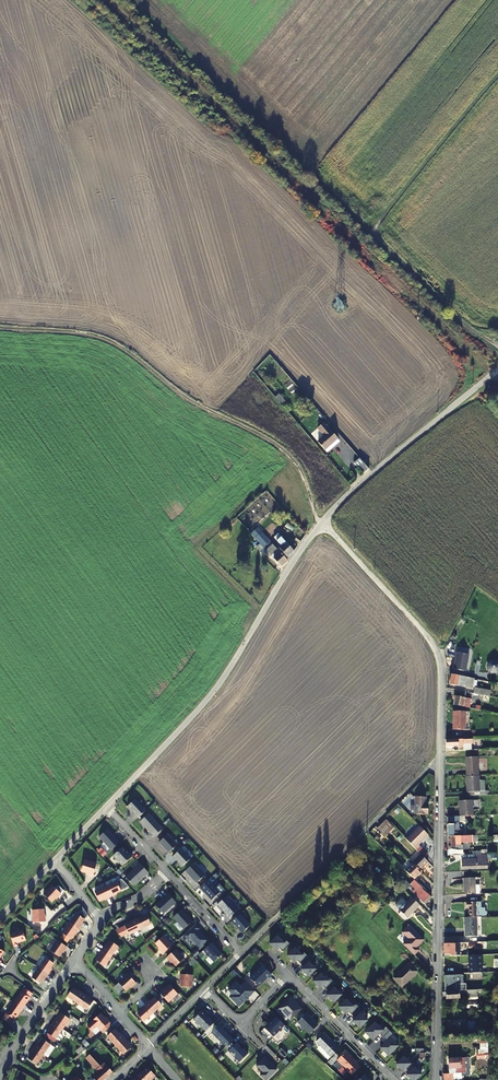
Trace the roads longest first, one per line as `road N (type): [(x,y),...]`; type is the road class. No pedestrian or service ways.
road 1 (track): [(0,326),(112,336),(168,386),(295,458),(321,526)]
road 2 (track): [(497,75),(376,231),(460,321),(497,346)]
road 3 (residential): [(105,807),(219,685),(321,526)]
road 4 (residential): [(441,755),(436,1079)]
road 5 (residential): [(441,755),(241,953)]
road 6 (residential): [(321,526),(440,655),(441,755)]
road 7 (unclassified): [(497,370),(344,497),(321,526)]
road 8 (residential): [(395,1079),(290,975)]

